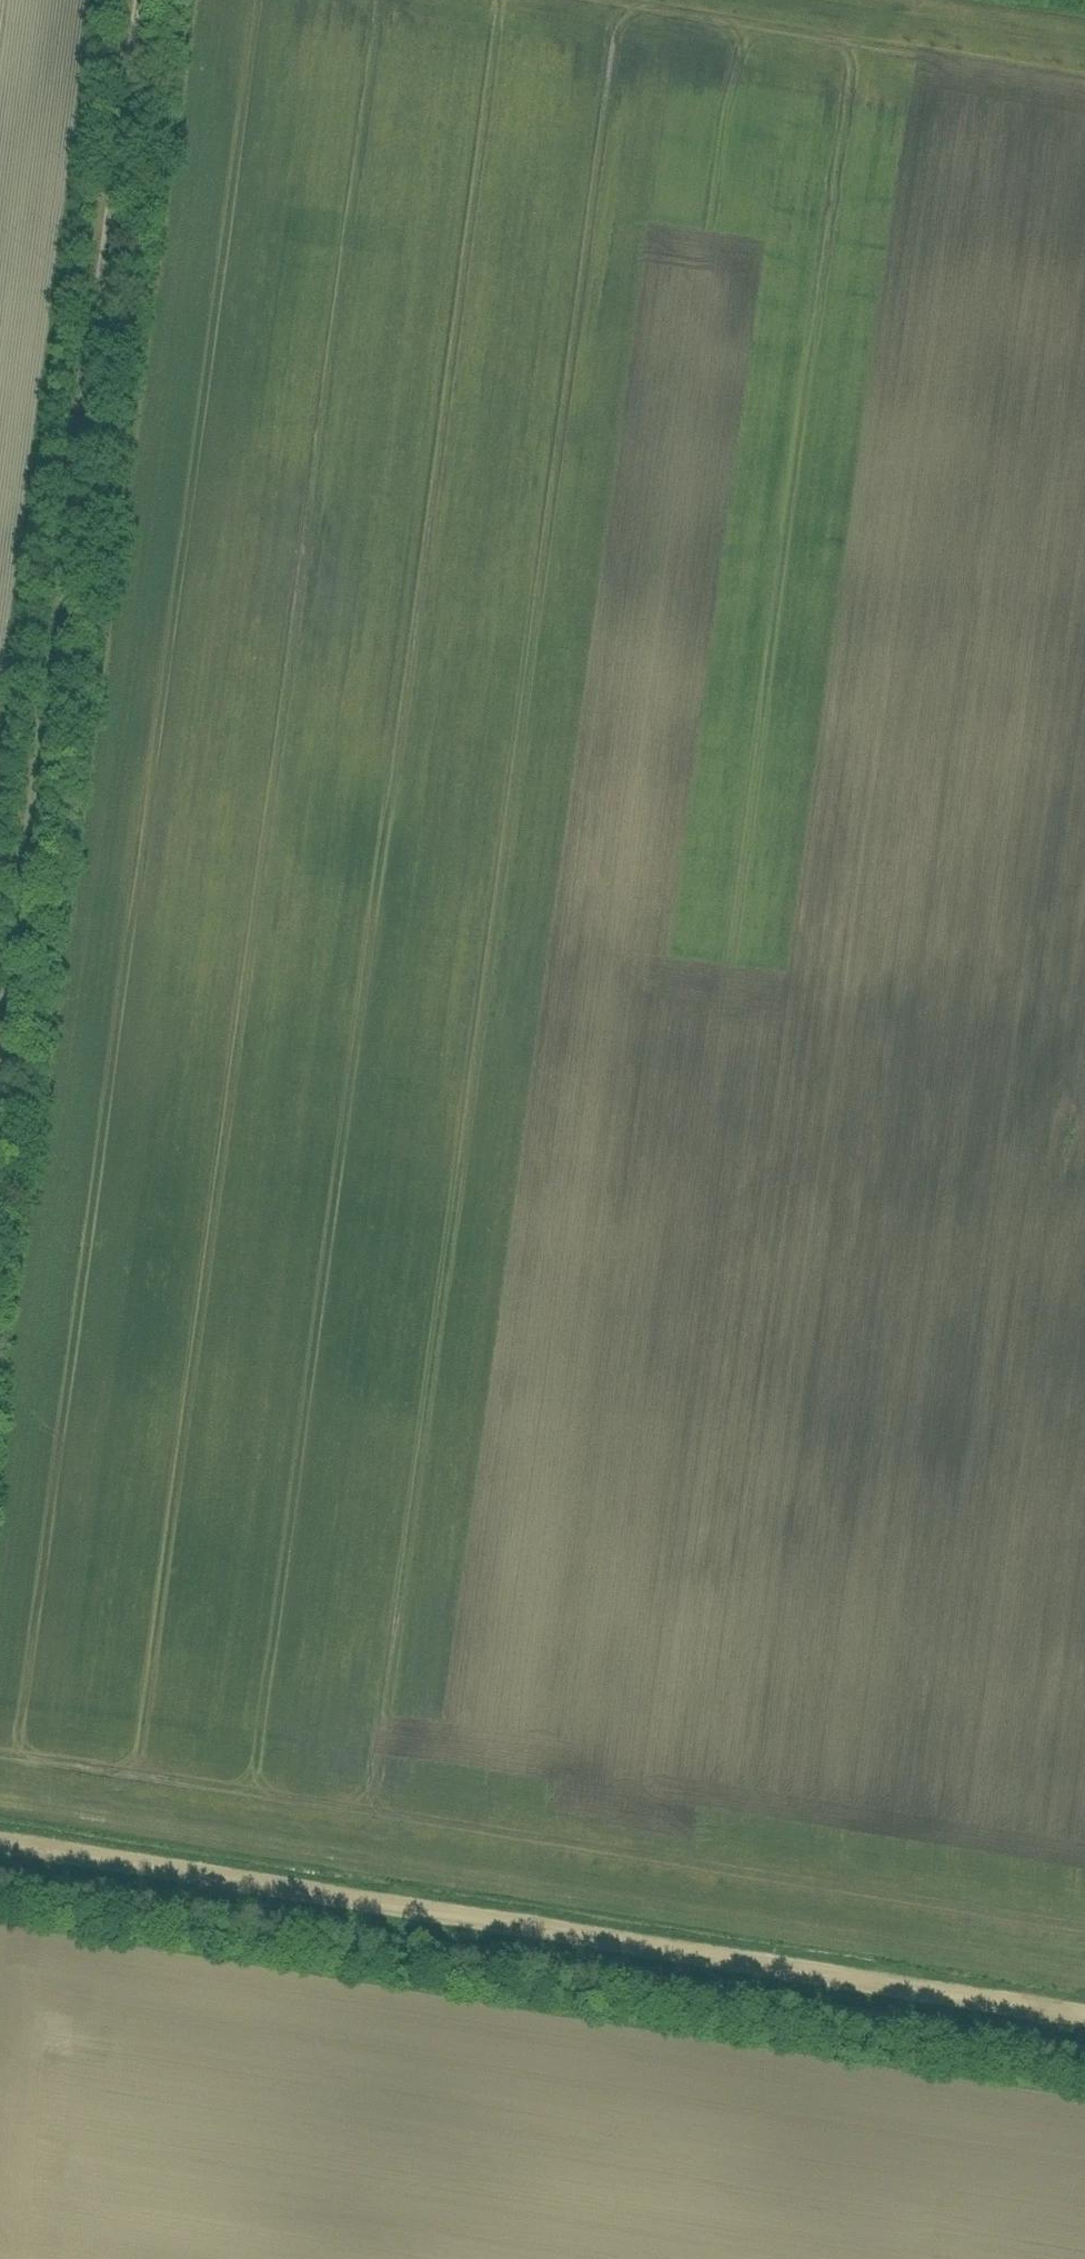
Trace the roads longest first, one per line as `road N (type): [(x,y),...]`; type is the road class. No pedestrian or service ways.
road 1 (track): [(0,1841),(1084,2017)]
road 2 (unclassified): [(0,1074),(139,0)]

